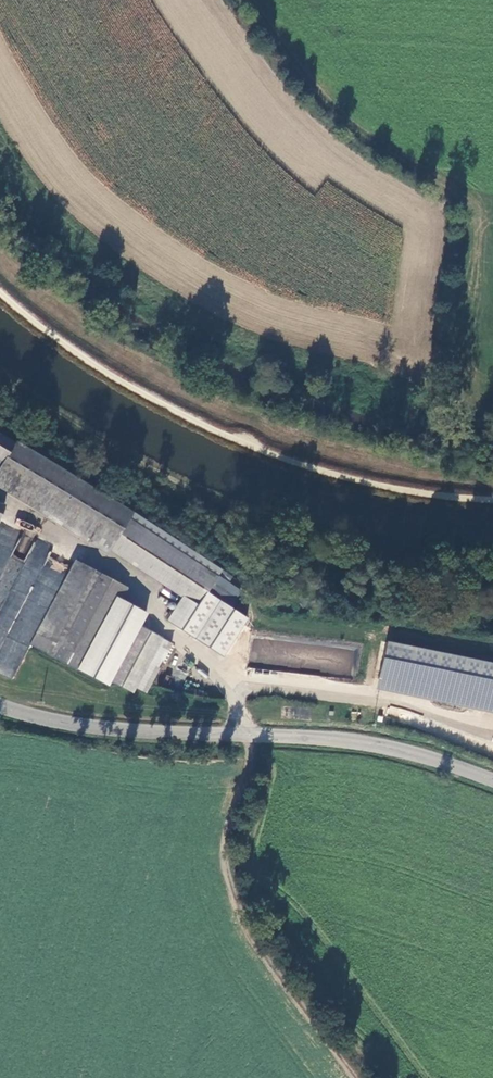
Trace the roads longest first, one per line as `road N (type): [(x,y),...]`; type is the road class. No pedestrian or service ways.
road 1 (track): [(0,374),(173,478),(299,532),(345,545),(492,560)]
road 2 (tertiary): [(492,780),(341,738),(109,728),(0,705)]
road 3 (track): [(246,0),(344,123),(447,190)]

